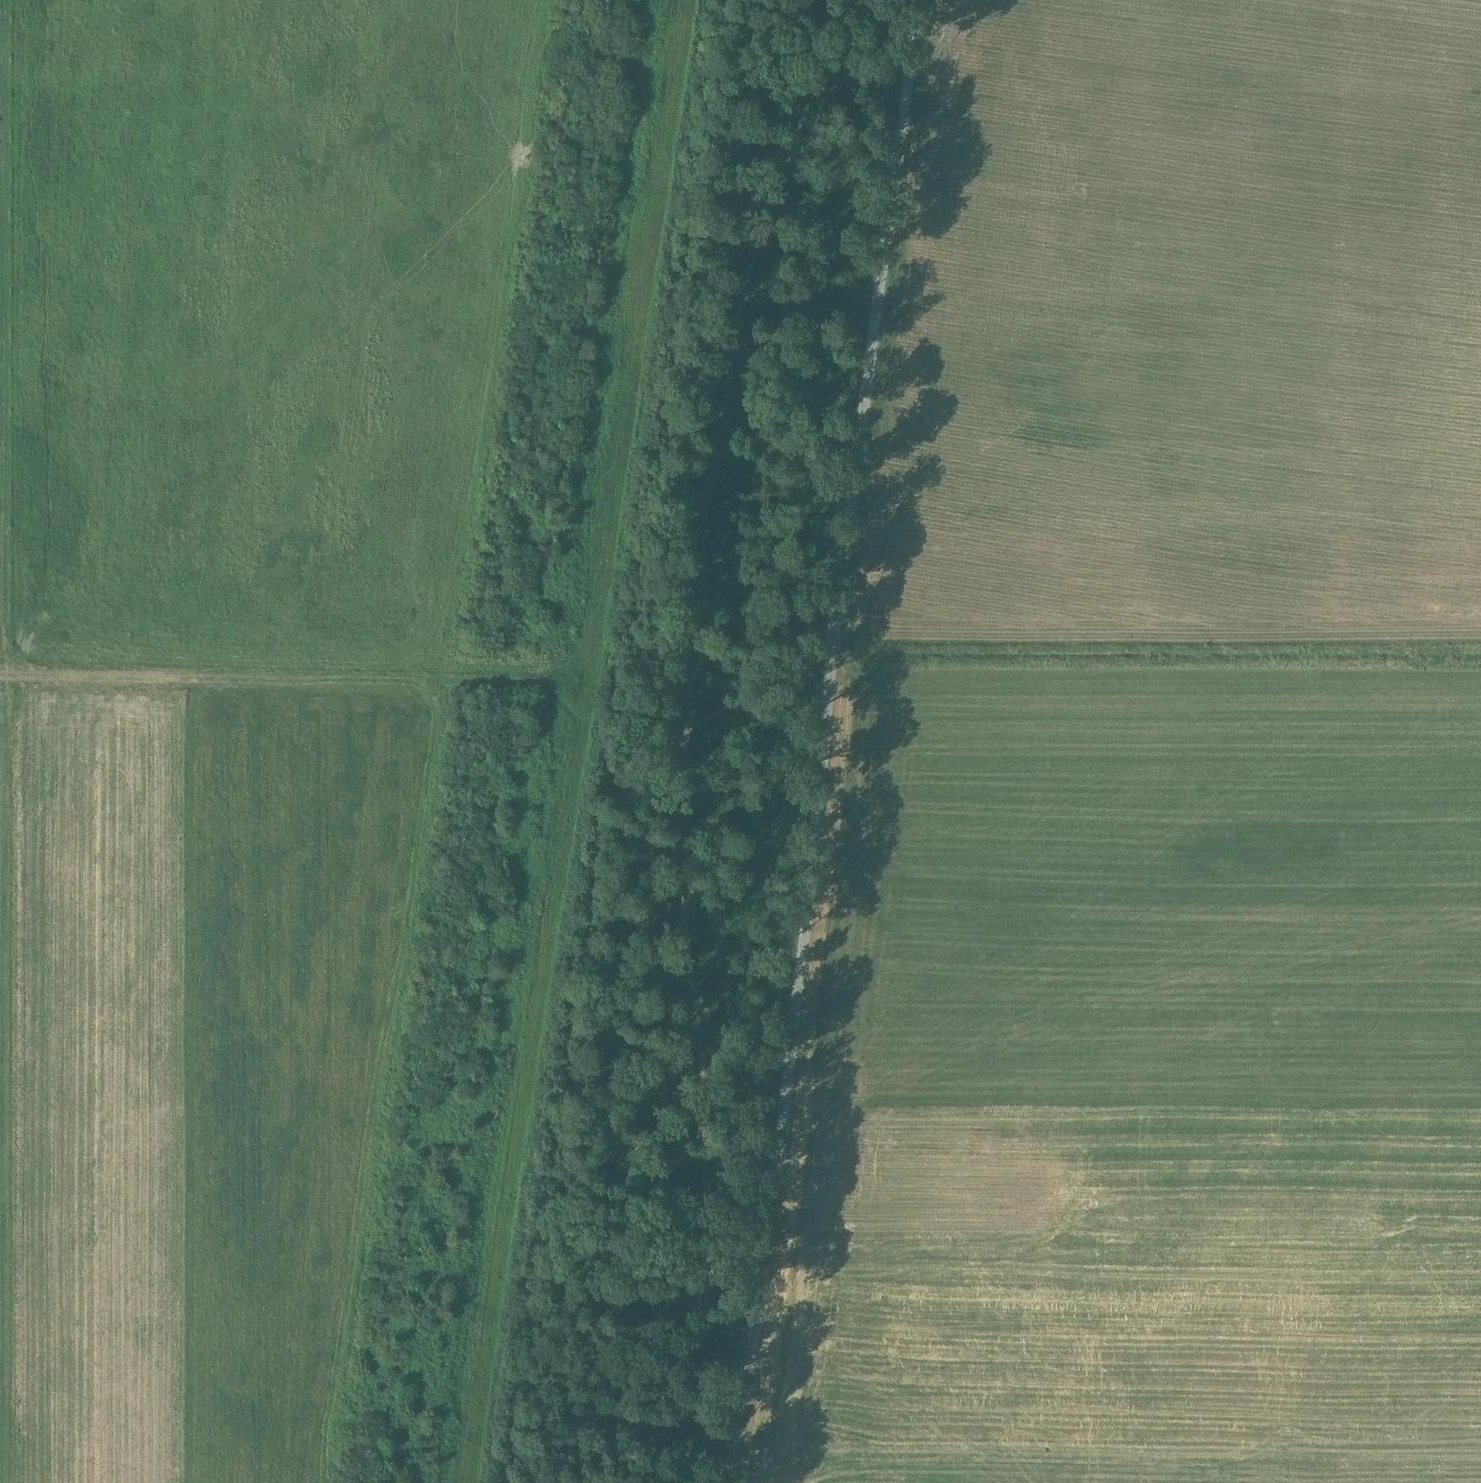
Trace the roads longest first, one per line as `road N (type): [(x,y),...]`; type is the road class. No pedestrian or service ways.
road 1 (track): [(920,0),(838,593),(795,1019),(731,1482)]

